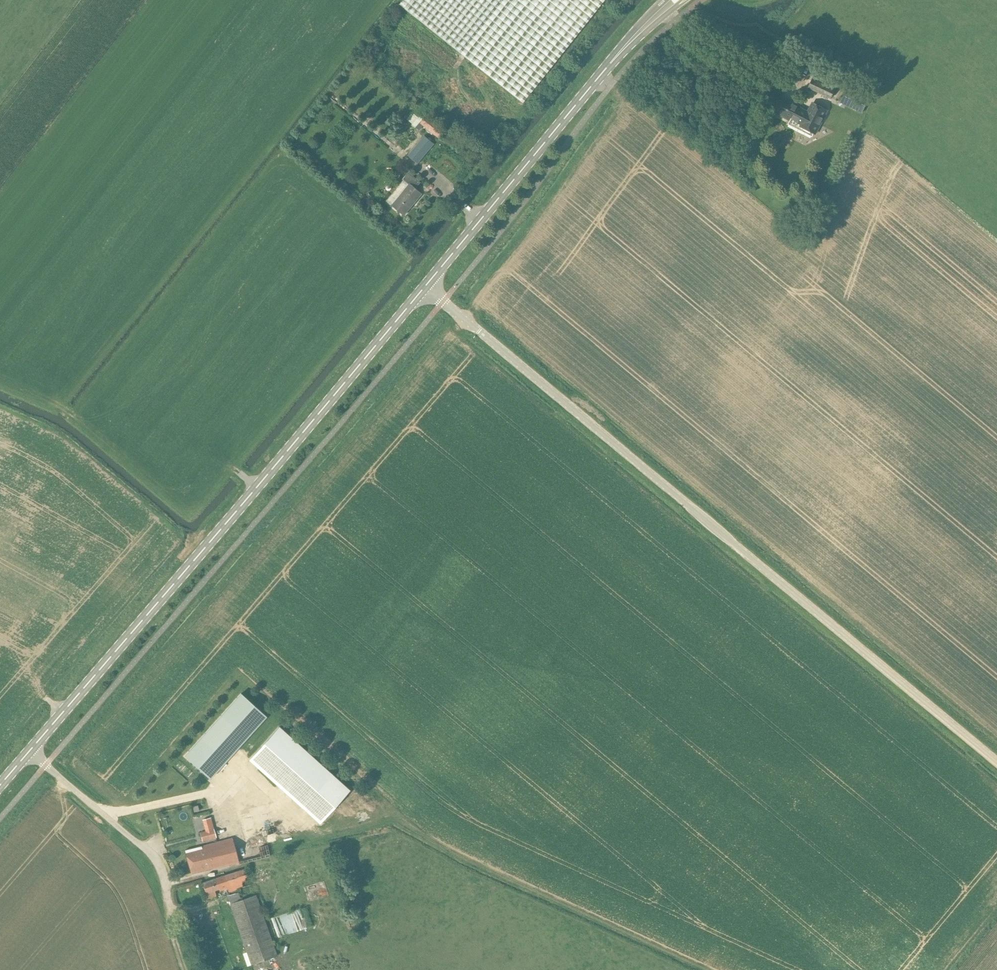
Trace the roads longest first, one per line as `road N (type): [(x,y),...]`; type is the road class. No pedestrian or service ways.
road 1 (tertiary): [(996,763),(426,286)]
road 2 (tertiary): [(0,779),(426,286)]
road 3 (tertiary): [(426,286),(600,75),(674,0)]

